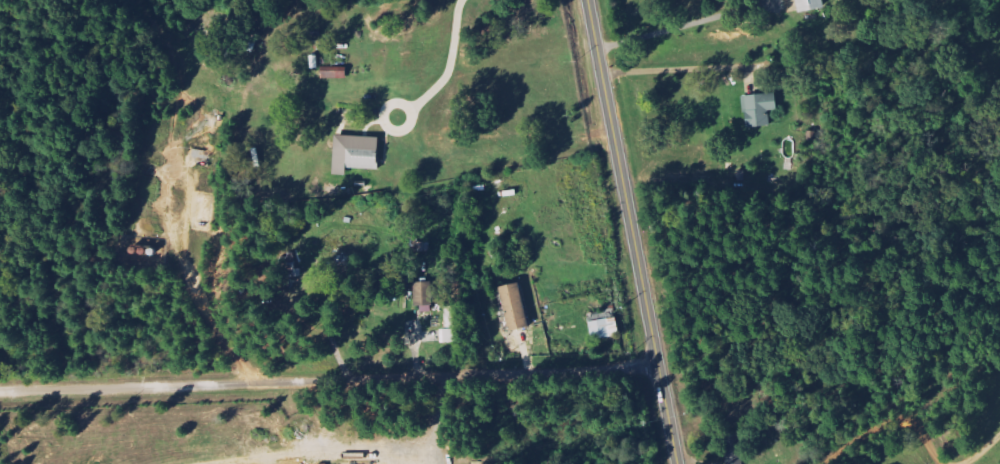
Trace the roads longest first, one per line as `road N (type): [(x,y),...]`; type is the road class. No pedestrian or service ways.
road 1 (residential): [(658,366),(0,395)]
road 2 (secondary): [(677,463),(588,0)]

